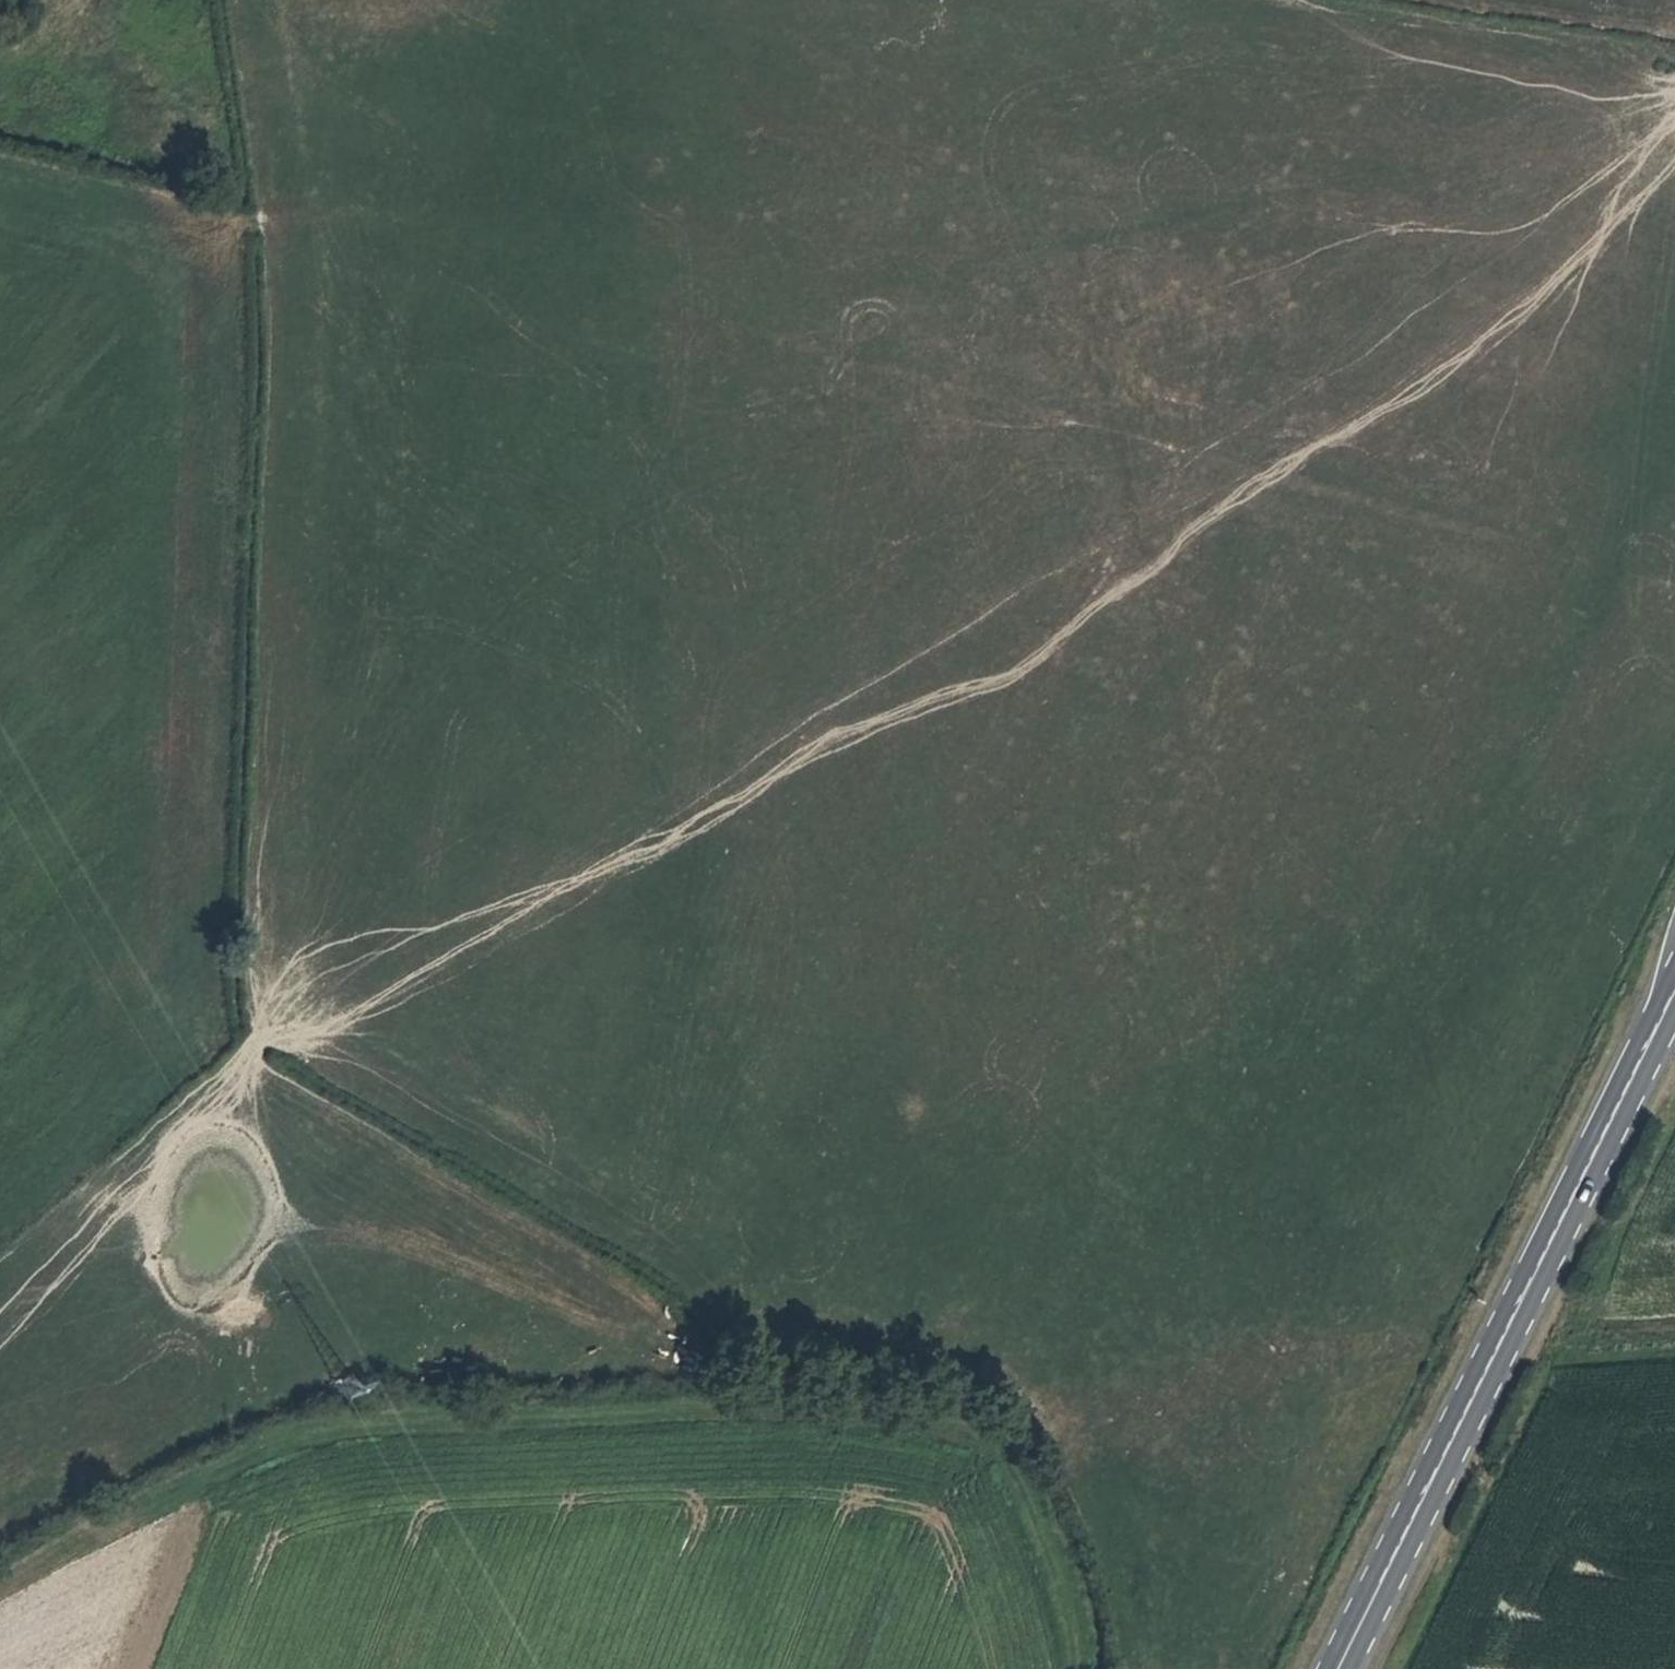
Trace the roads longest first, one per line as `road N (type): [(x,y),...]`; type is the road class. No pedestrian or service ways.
road 1 (primary): [(1674,992),(1340,1668)]

